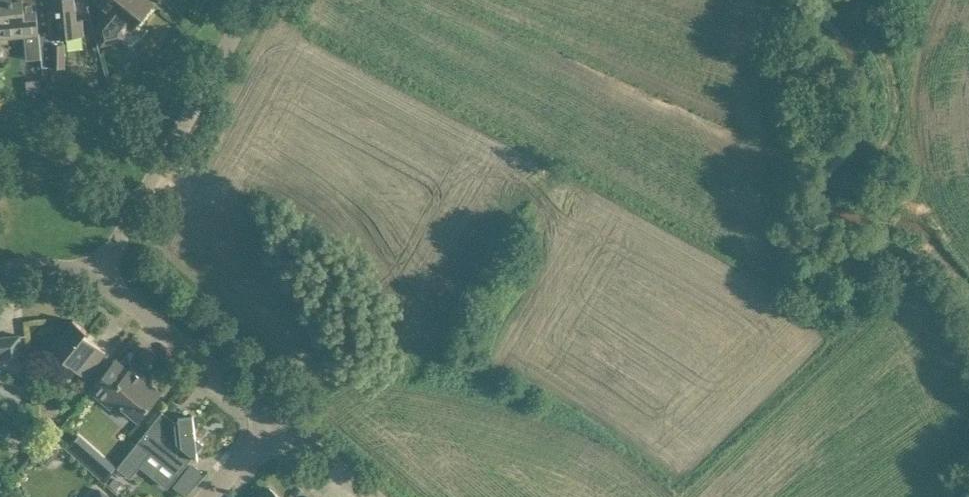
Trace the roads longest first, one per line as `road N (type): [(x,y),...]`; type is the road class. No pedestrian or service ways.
road 1 (residential): [(108,279),(267,0)]
road 2 (residential): [(277,422),(108,279)]
road 3 (residential): [(378,496),(277,422)]

